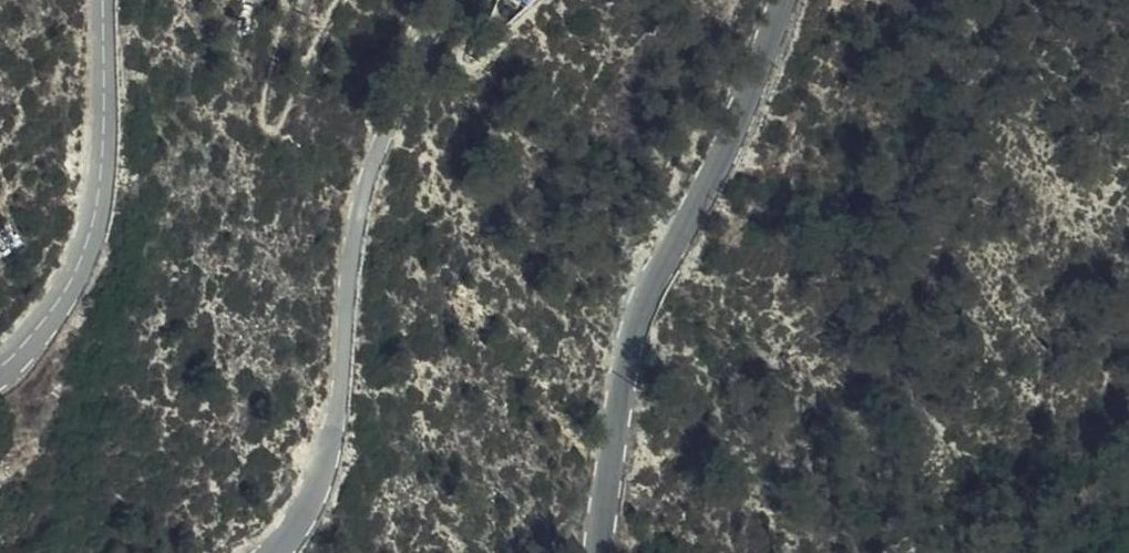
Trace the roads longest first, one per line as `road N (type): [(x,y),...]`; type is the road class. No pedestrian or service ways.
road 1 (tertiary): [(450,0),(385,123),(352,219),(333,450),(277,552)]
road 2 (tertiary): [(607,552),(613,444),(638,325),(735,120),(779,0)]
road 3 (tertiary): [(0,371),(52,307),(89,226),(101,139),(99,0)]

